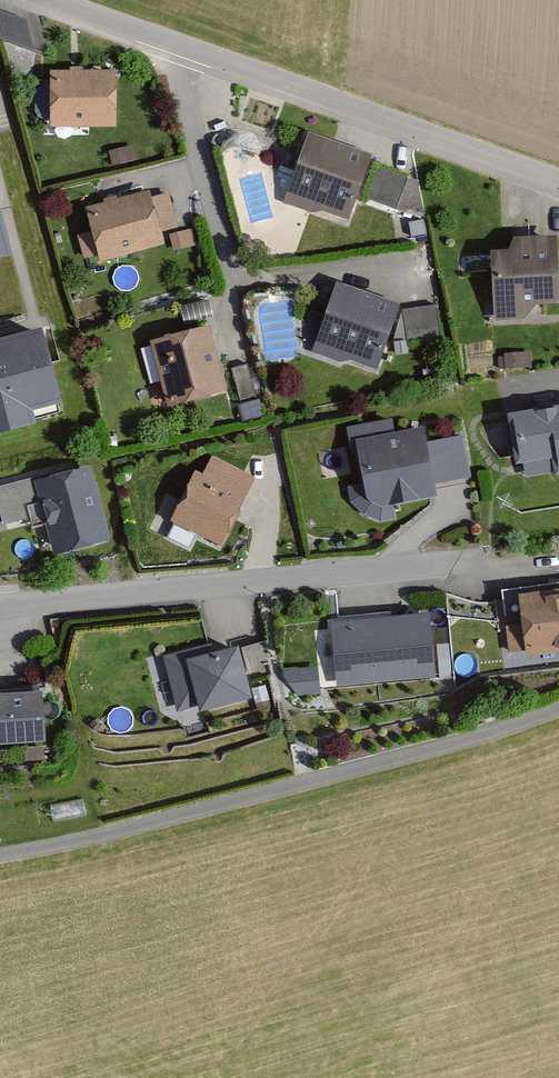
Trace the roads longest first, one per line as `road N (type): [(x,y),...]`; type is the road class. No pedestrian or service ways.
road 1 (track): [(0,858),(155,829),(558,713)]
road 2 (residential): [(0,621),(57,601),(454,562)]
road 3 (residential): [(183,56),(558,182)]
road 4 (residential): [(183,56),(229,286)]
road 5 (residential): [(229,286),(421,264)]
road 6 (residential): [(23,0),(183,56)]

